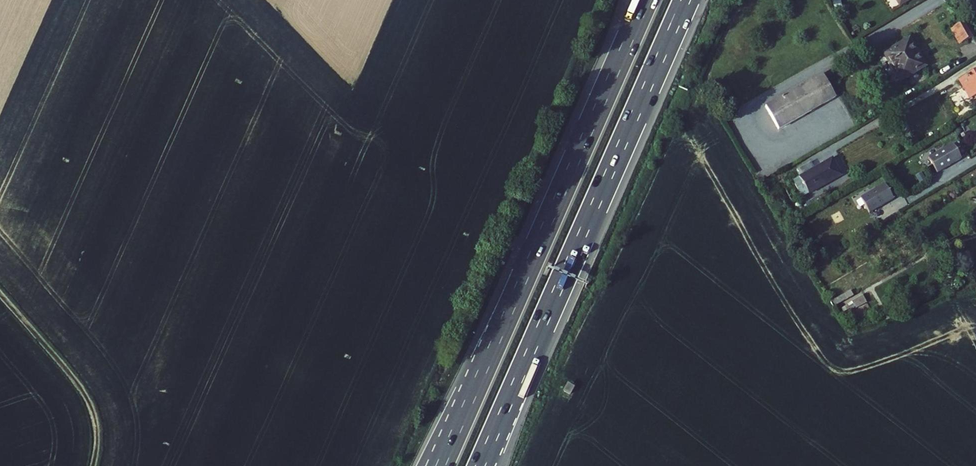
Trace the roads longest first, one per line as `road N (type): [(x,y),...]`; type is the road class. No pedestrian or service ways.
road 1 (motorway): [(646,0),(439,465)]
road 2 (motorway): [(481,465),(687,0)]
road 3 (track): [(91,465),(99,440),(94,411),(0,296)]

